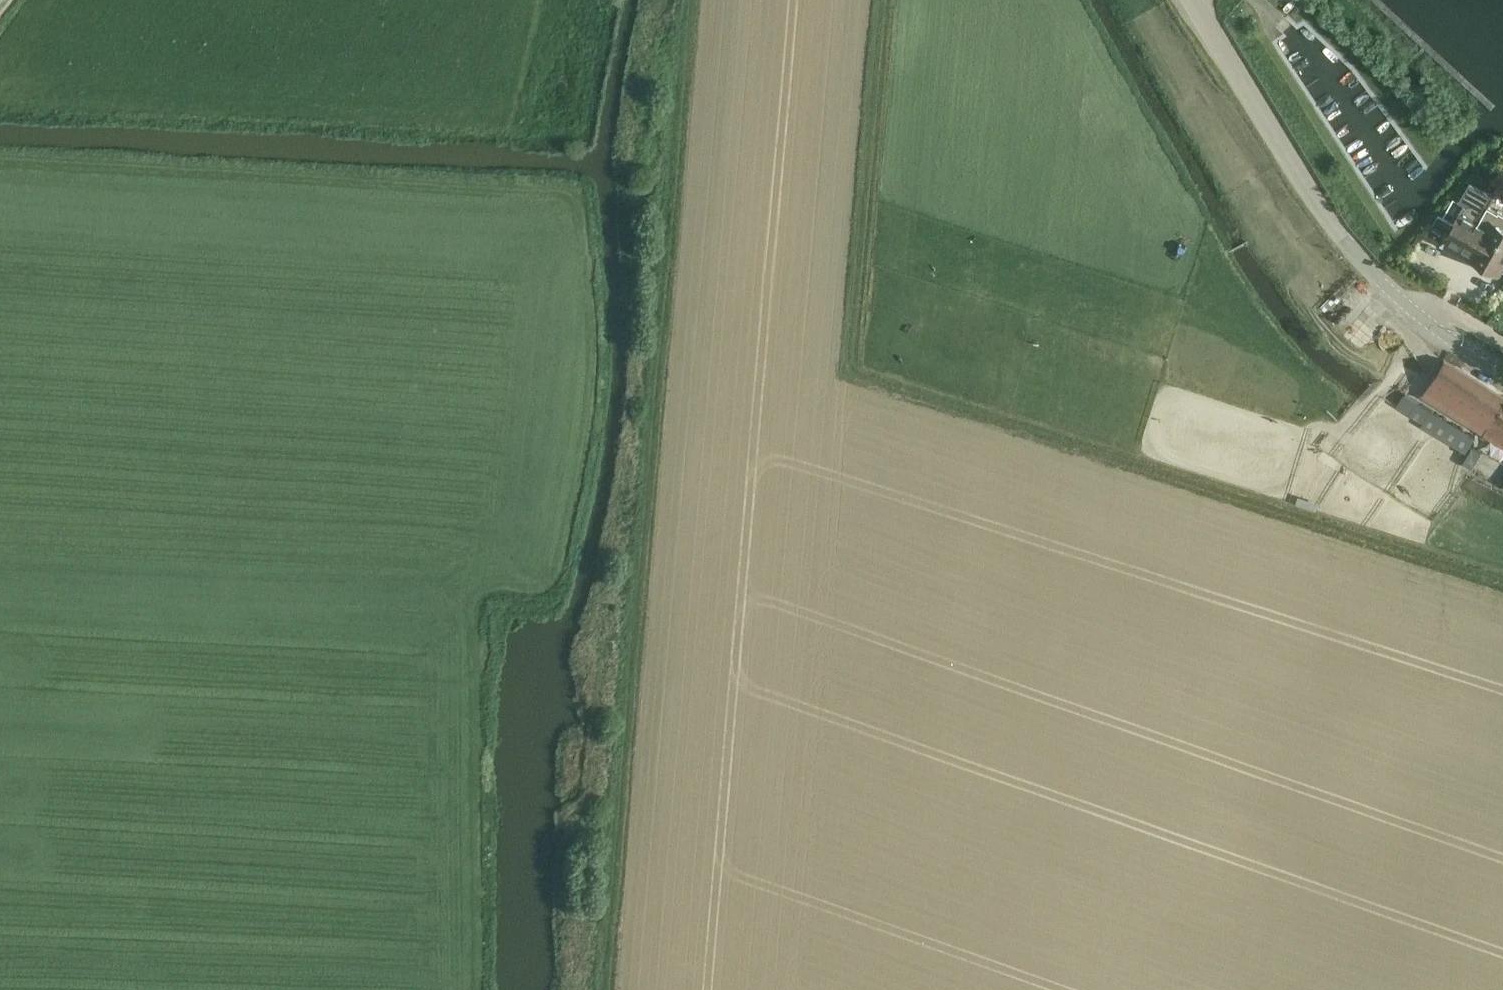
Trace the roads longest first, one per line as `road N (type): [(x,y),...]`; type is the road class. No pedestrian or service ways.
road 1 (unclassified): [(1408,308),(1320,212),(1187,0)]

